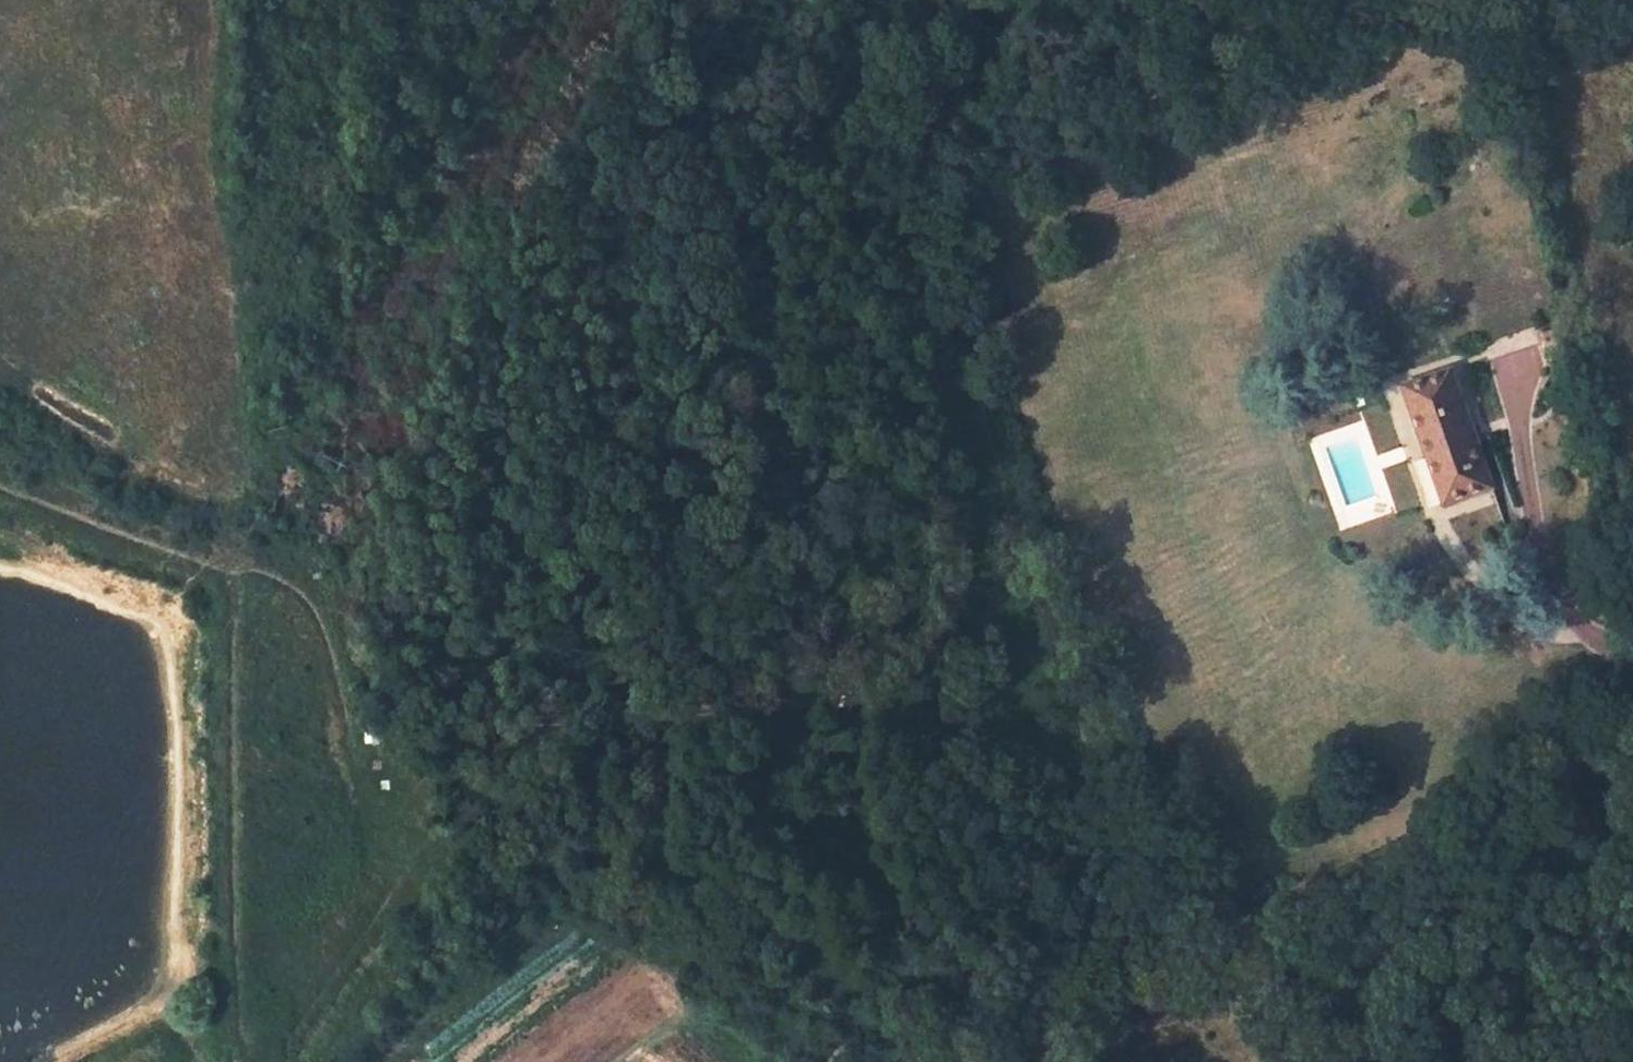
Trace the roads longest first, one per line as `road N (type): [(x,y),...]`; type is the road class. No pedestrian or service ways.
road 1 (residential): [(1632,708),(1471,827),(1010,1011),(928,1061)]
road 2 (track): [(1015,0),(1105,105),(1445,0)]
road 3 (track): [(1528,0),(1632,438)]

